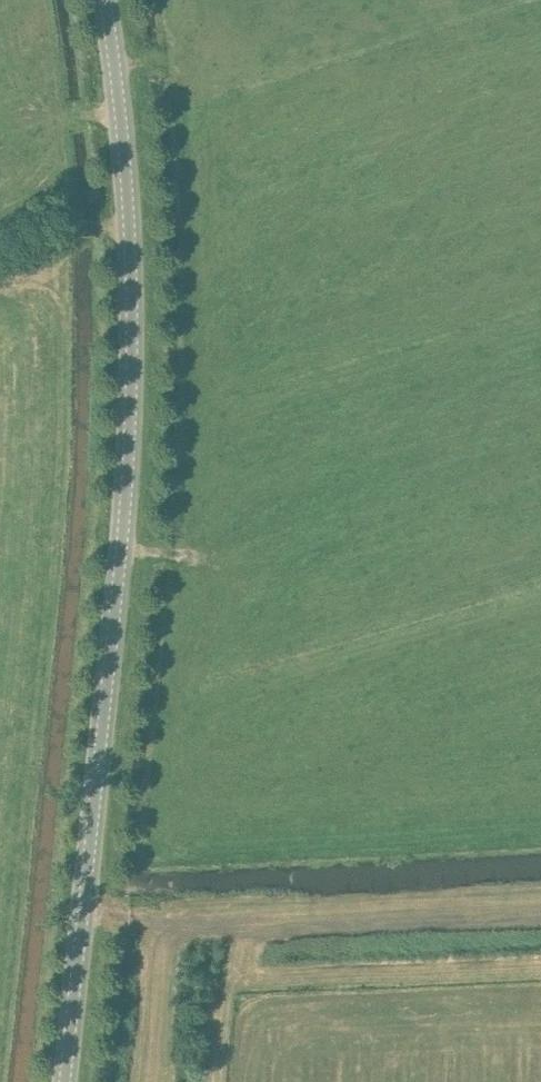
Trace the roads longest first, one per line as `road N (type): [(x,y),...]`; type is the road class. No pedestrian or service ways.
road 1 (tertiary): [(69,1081),(130,381),(110,0)]

